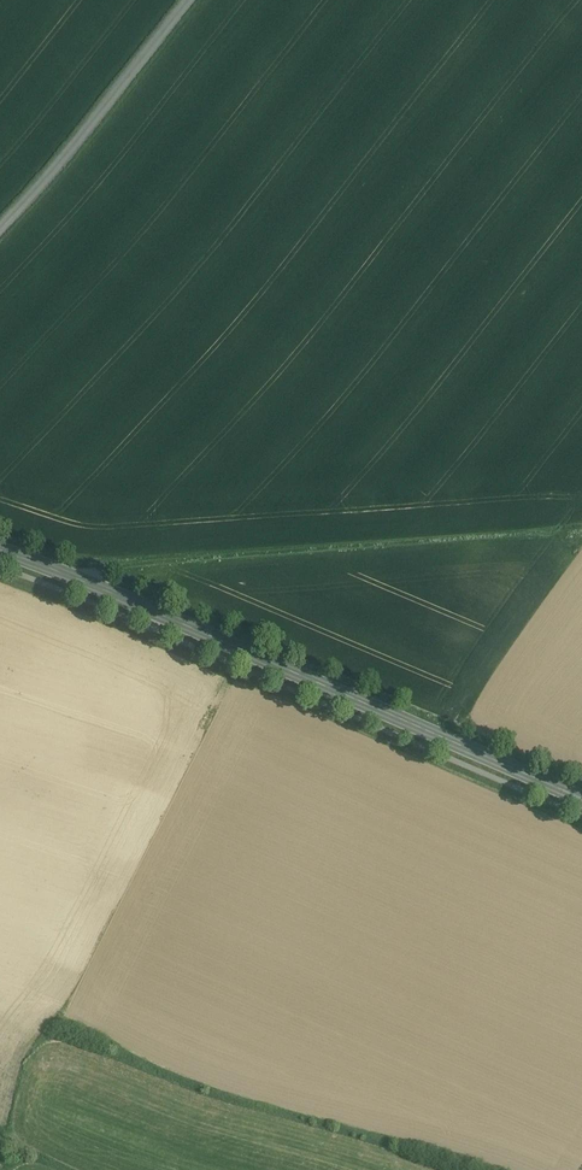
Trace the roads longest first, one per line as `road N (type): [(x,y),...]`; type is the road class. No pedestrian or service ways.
road 1 (secondary): [(0,552),(581,799)]

